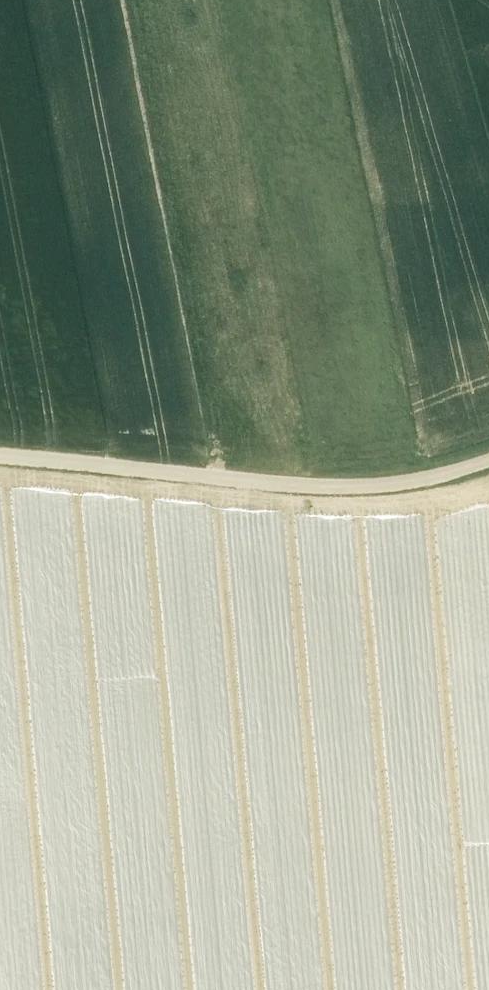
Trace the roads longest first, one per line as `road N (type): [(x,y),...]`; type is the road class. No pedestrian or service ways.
road 1 (unclassified): [(0,464),(361,487),(488,462)]

